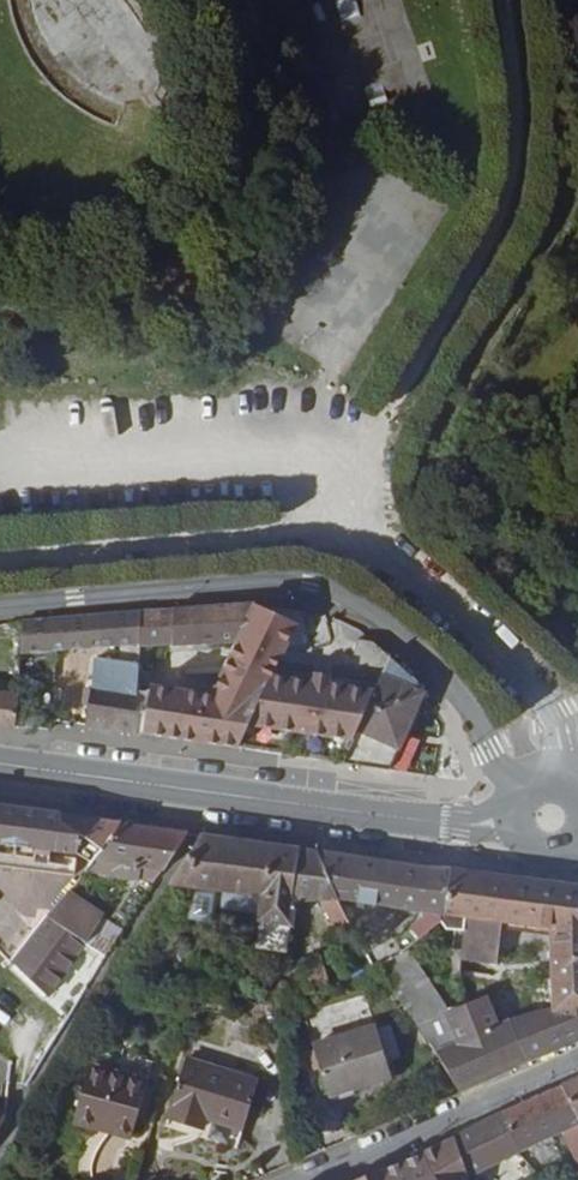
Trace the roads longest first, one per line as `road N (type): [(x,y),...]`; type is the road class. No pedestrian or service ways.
road 1 (unclassified): [(559,761),(549,712),(514,667),(422,580),(337,527),(0,560)]
road 2 (tertiary): [(520,775),(431,662),(381,621),(311,586),(0,605)]
road 3 (secondary): [(0,763),(499,829)]
road 4 (residential): [(306,1179),(577,1059)]

